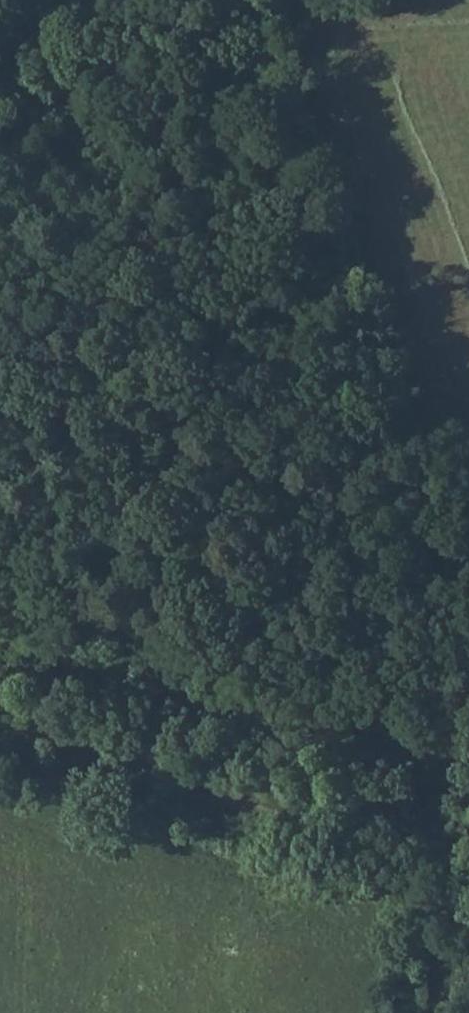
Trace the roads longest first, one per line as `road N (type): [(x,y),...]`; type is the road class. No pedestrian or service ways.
road 1 (track): [(0,744),(19,735),(50,737),(468,864)]

